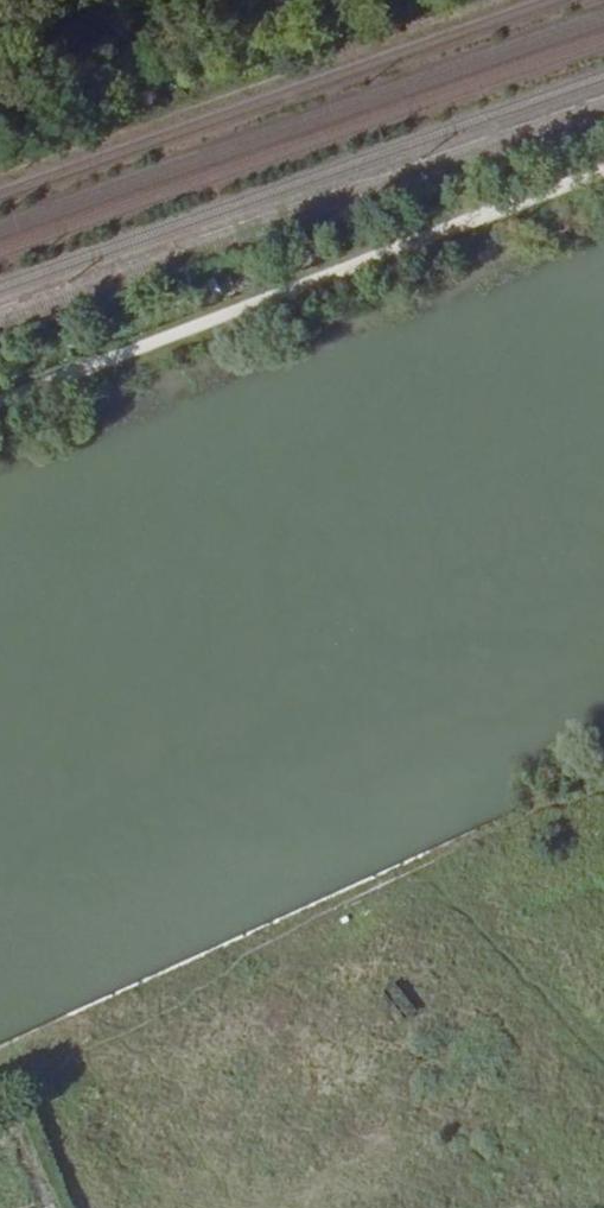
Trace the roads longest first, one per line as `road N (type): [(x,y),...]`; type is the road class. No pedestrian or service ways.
road 1 (track): [(0,1069),(42,1049),(115,1207)]

